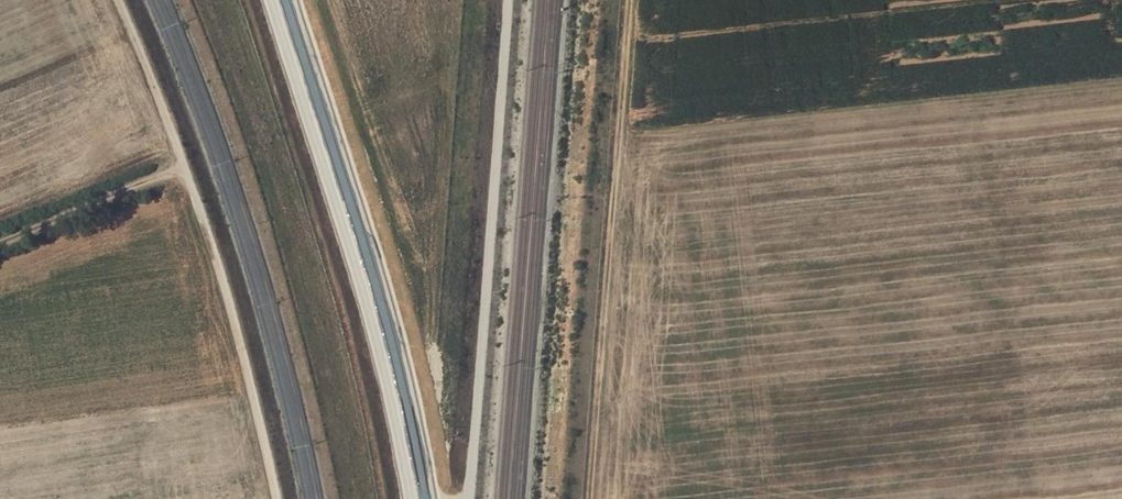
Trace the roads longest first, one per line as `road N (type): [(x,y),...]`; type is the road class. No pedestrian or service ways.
road 1 (track): [(274,498),(248,374),(181,167),(115,0)]
road 2 (track): [(589,498),(628,0)]

